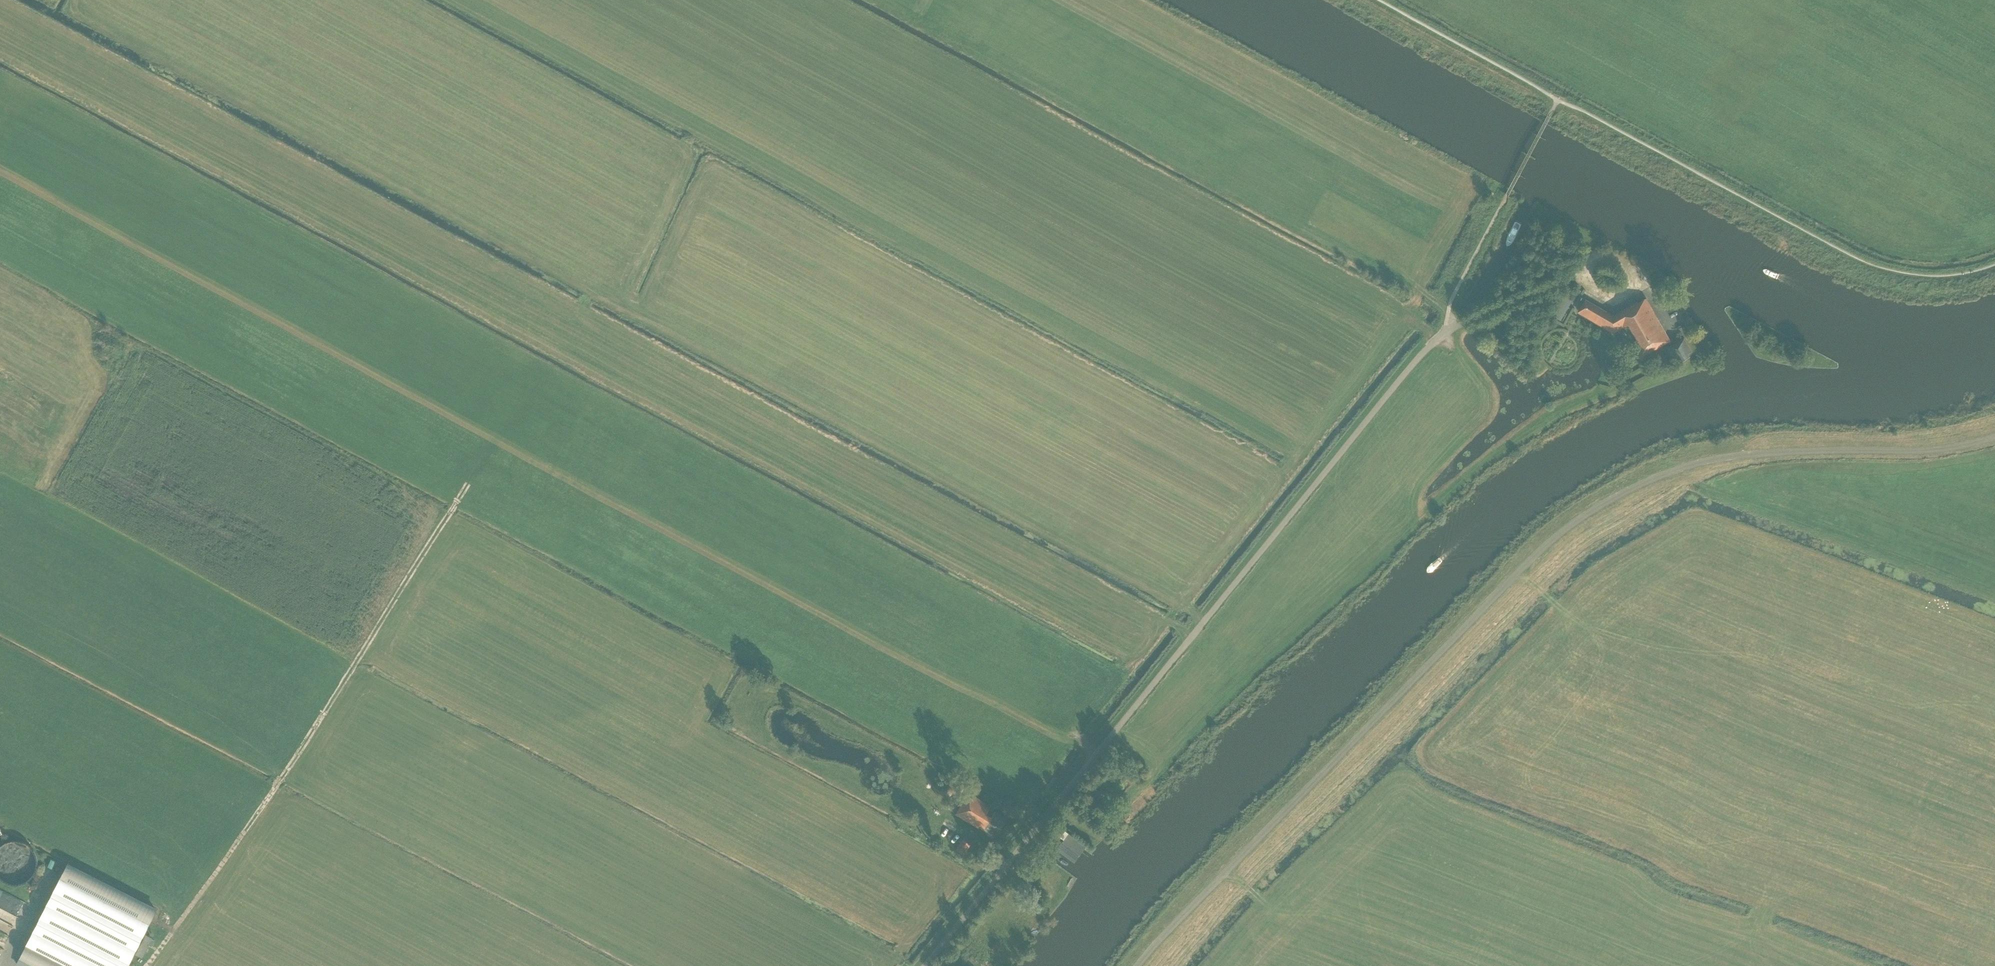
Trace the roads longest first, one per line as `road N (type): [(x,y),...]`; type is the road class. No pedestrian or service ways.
road 1 (unclassified): [(1140,965),(1546,543),(1636,486),(1730,455),(1910,453),(1994,437)]
road 2 (unclassified): [(928,965),(1447,332)]

